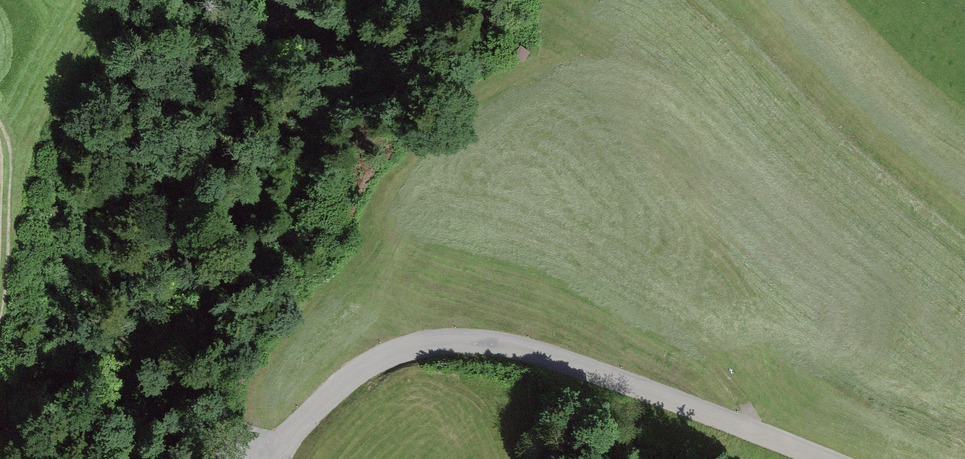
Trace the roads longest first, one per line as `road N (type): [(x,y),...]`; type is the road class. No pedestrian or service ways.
road 1 (unclassified): [(824,458),(564,360),(468,340),(402,350),(361,370),(264,458)]
road 2 (track): [(703,0),(841,141),(964,246)]
road 3 (track): [(0,297),(7,165),(0,131)]

